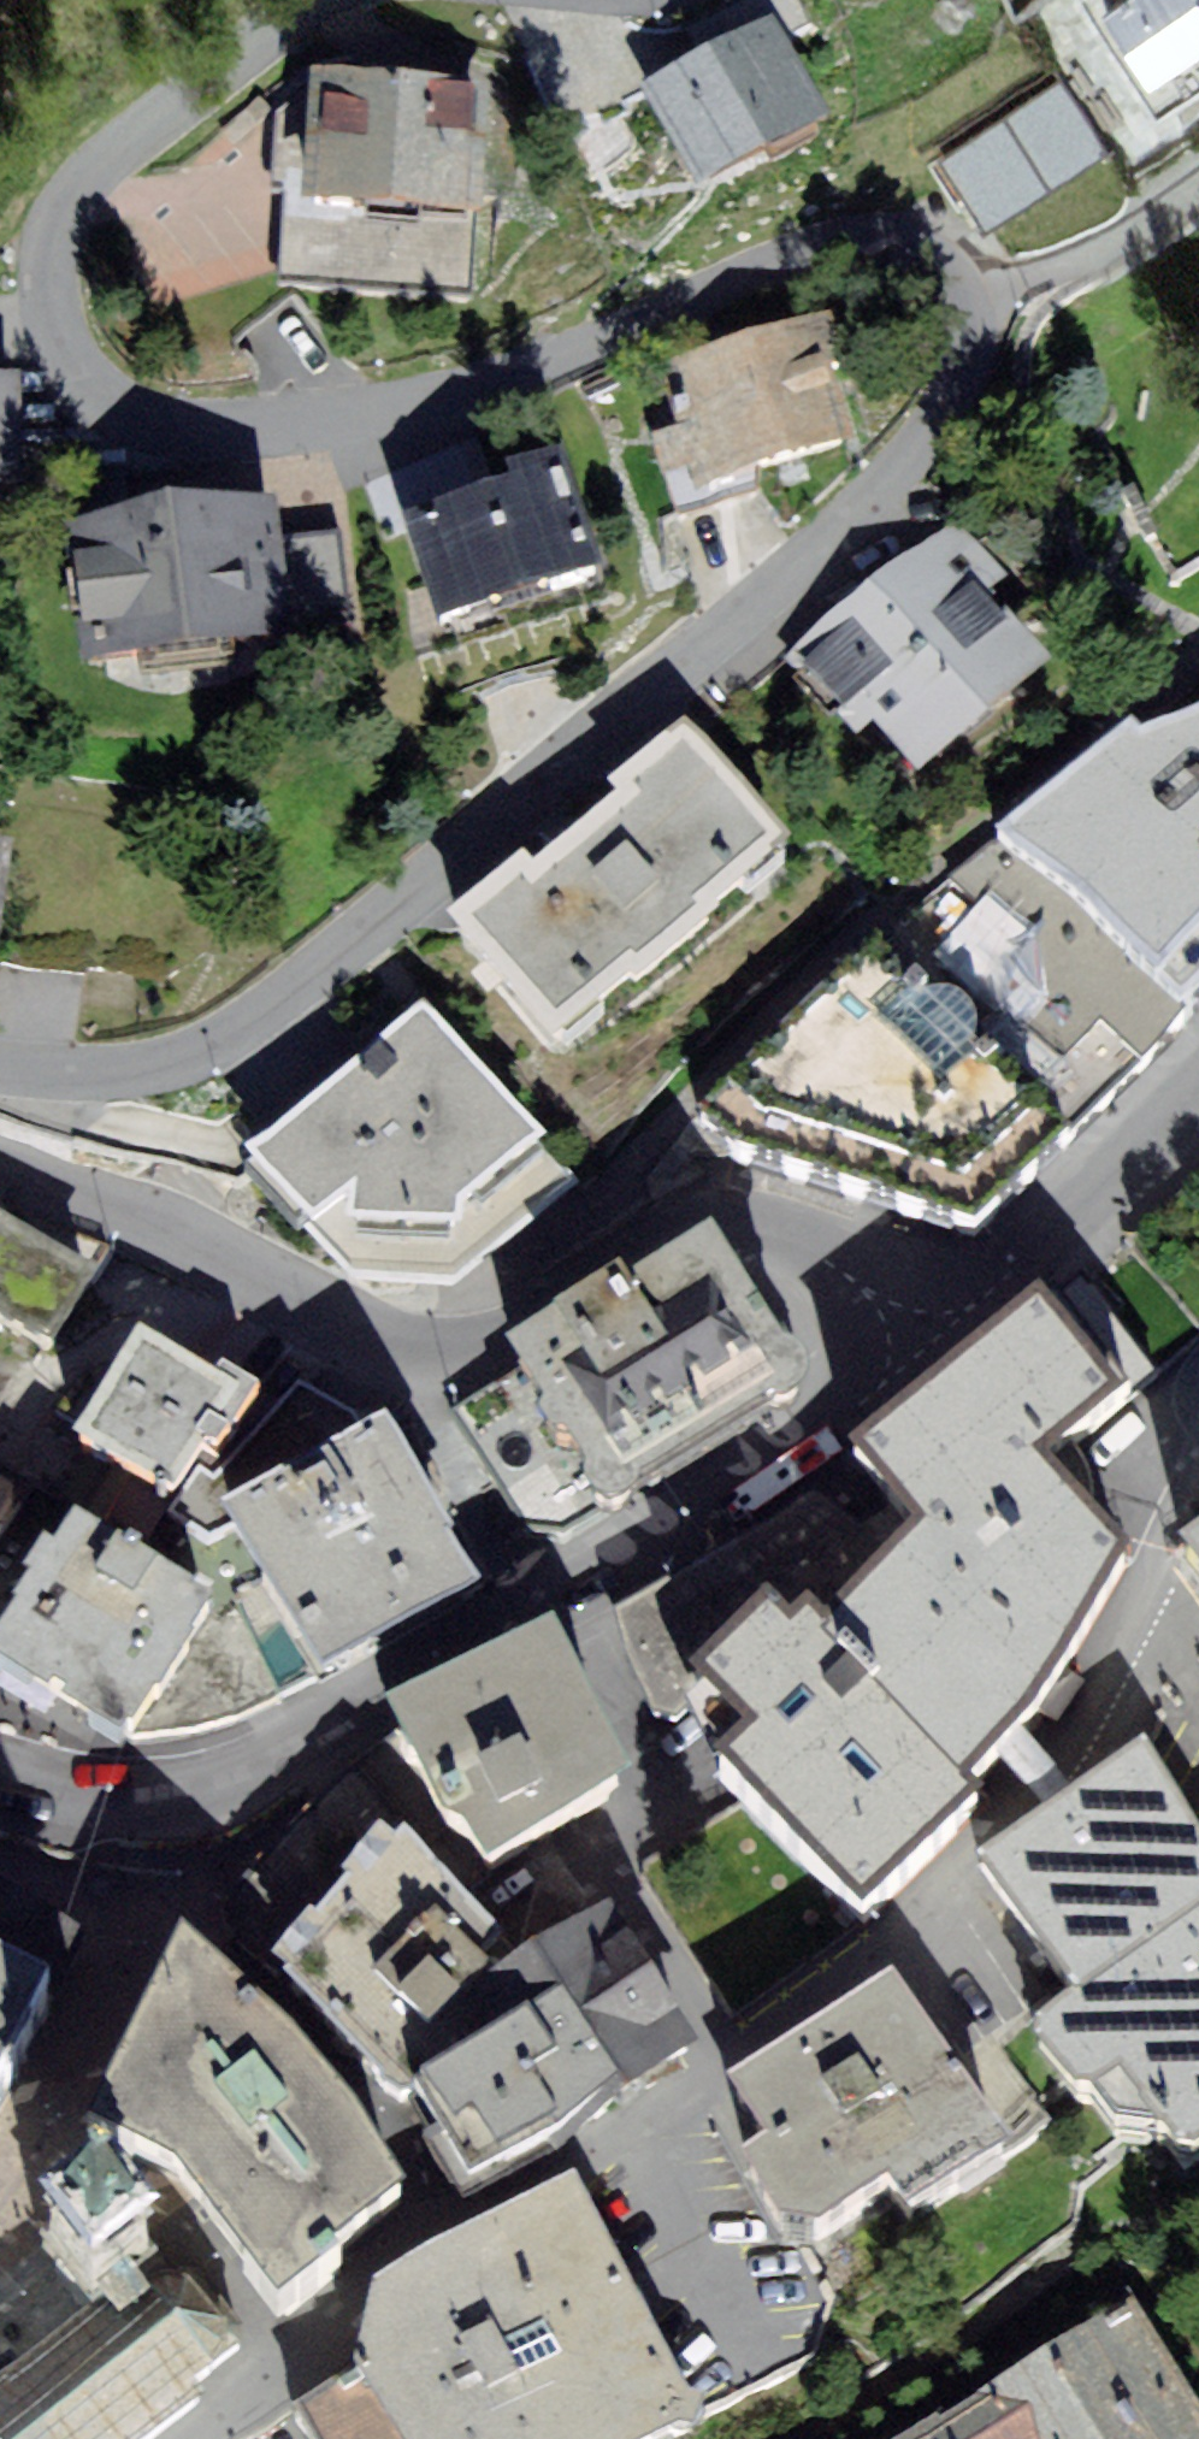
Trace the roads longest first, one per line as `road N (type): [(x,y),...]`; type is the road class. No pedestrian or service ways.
road 1 (residential): [(305,0),(88,168),(68,193),(49,254),(55,324),(67,356),(118,411),(204,434),(349,422),(429,404),(718,282),(837,249),(890,245),(951,265),(972,287),(977,341),(917,449),(853,520),(592,744),(231,1036),(139,1071),(0,1070)]
road 2 (residential): [(928,1352),(820,1249),(744,1218),(697,1223),(453,1342),(416,1349),(377,1342),(93,1199),(0,1164)]
road 3 (residential): [(0,2201),(32,2156),(138,1928),(177,1931),(362,2110),(443,2237)]
road 4 (tertiary): [(0,1774),(91,1802),(170,1805),(216,1796),(251,1784),(565,1602)]
road 5 (residential): [(739,2060),(621,1896),(616,1868),(653,1810),(656,1771),(565,1602)]
road 6 (tertiary): [(565,1602),(725,1506),(928,1352)]
road 7 (tertiary): [(928,1352),(1198,1109)]
road 8 (residential): [(739,2060),(443,2237)]
road 9 (residential): [(443,2237),(358,2291),(325,2339),(204,2438)]

